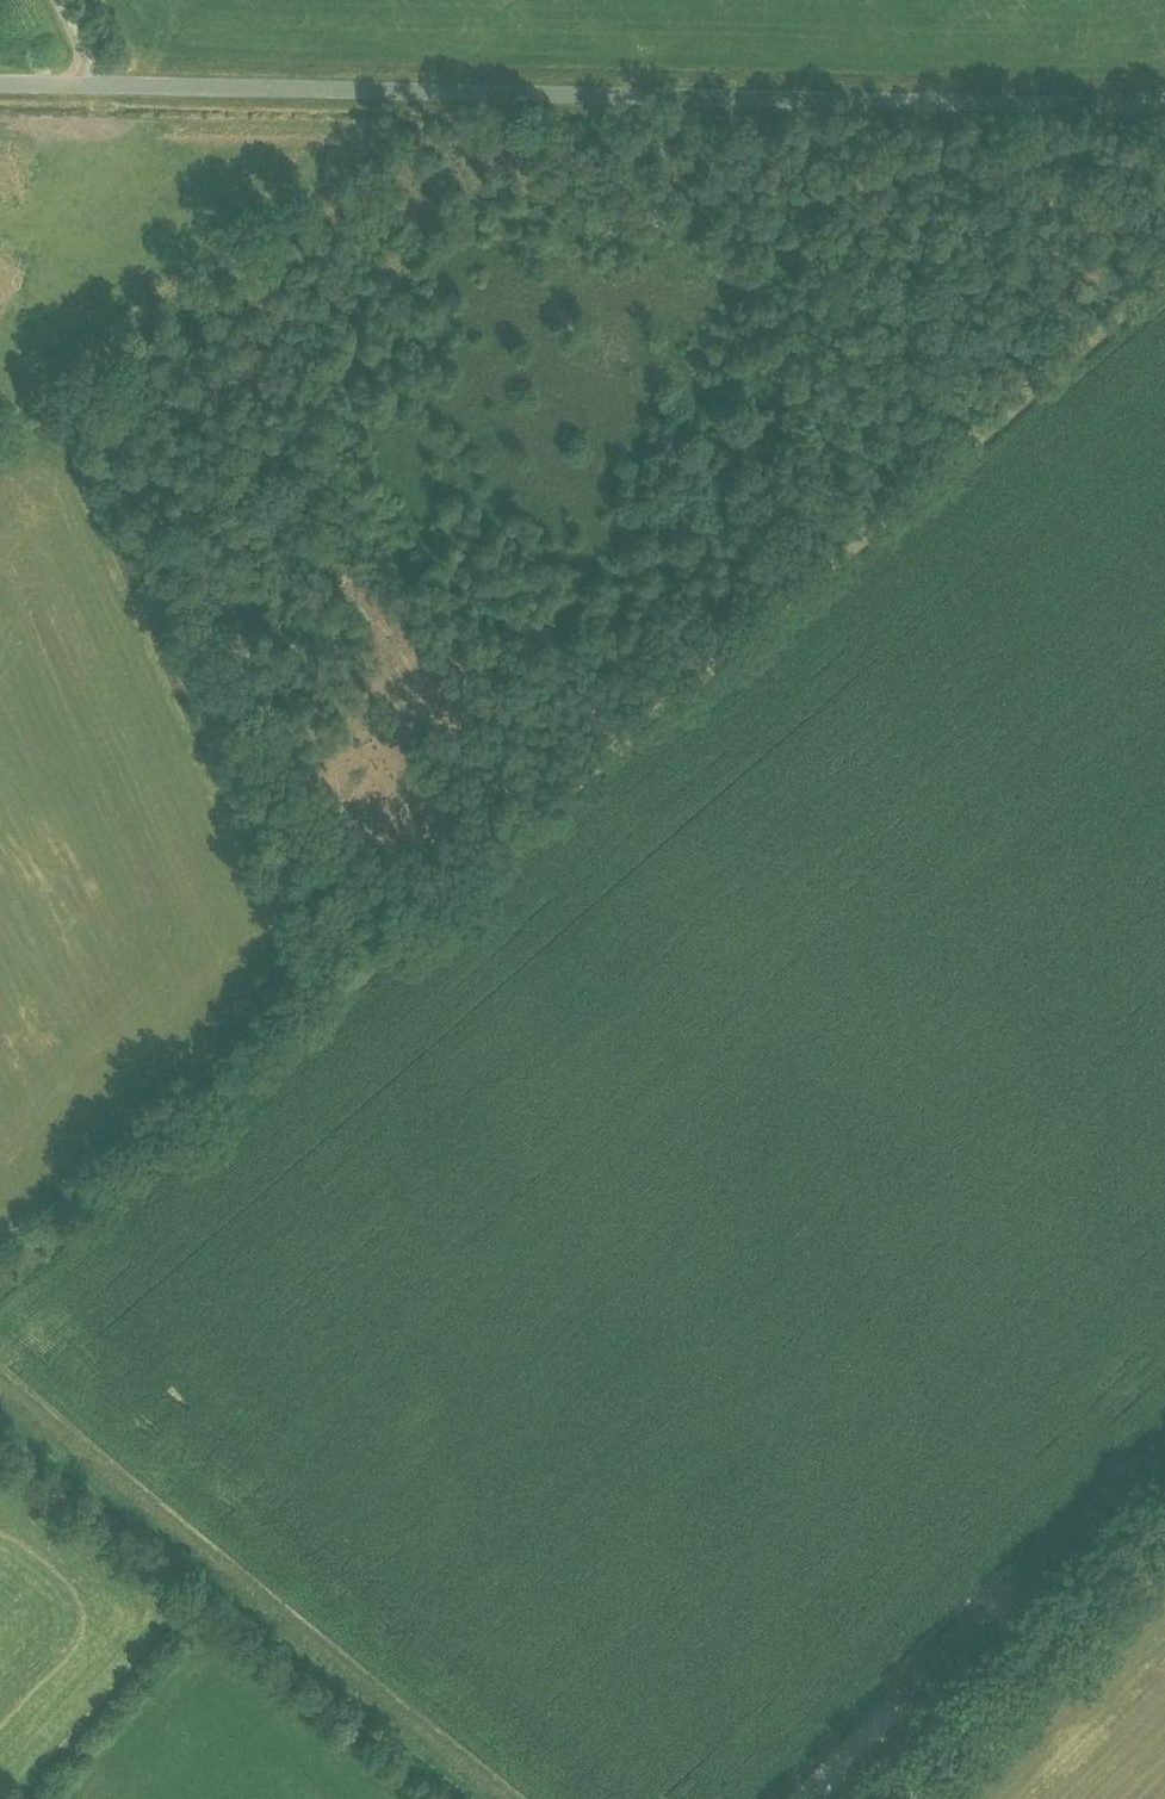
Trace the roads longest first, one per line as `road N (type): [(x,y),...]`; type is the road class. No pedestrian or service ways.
road 1 (unclassified): [(1164,103),(0,83)]

